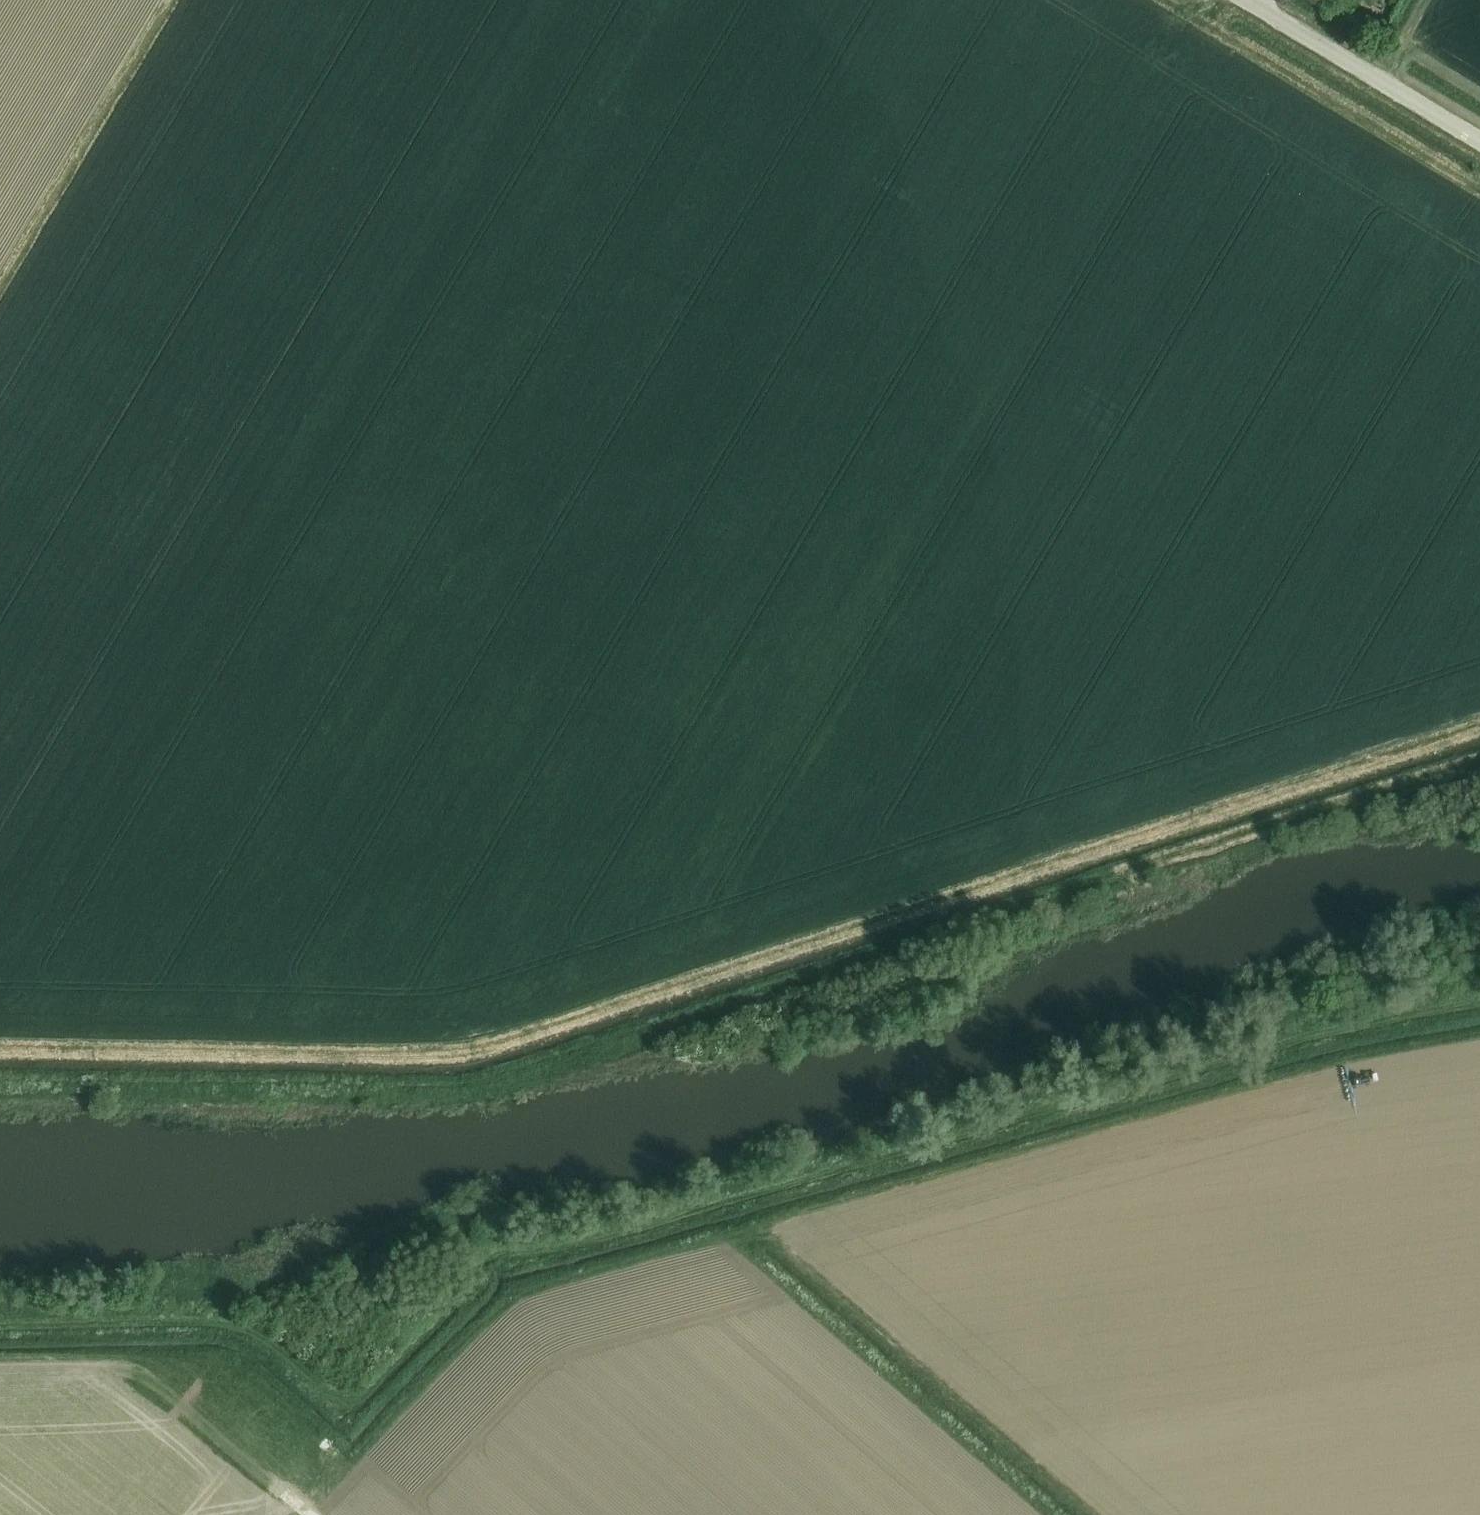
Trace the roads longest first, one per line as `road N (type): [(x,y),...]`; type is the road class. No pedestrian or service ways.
road 1 (track): [(0,1326),(220,1320),(264,1332),(338,1400),(364,1394),(507,1264),(1249,1058),(1479,1006)]
road 2 (unclassified): [(1479,136),(1257,0)]

